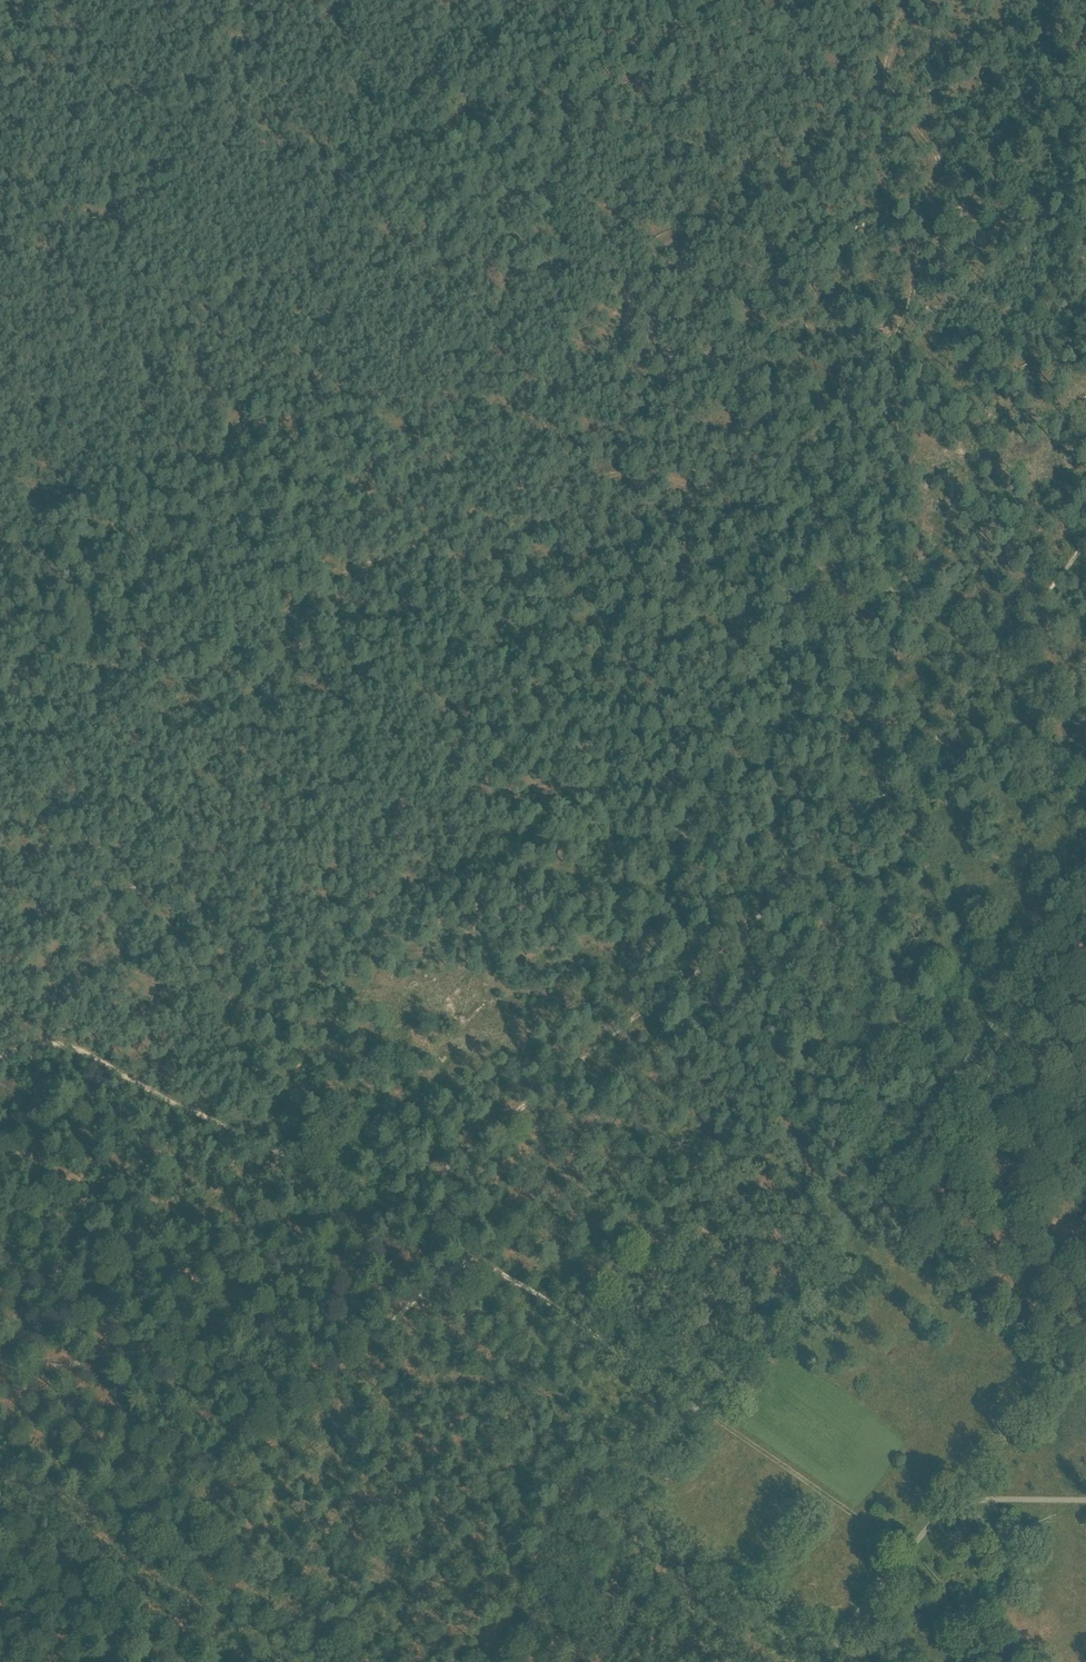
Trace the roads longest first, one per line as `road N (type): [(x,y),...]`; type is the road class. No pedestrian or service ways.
road 1 (track): [(0,736),(48,704),(526,486),(623,478),(717,484),(873,403),(901,344),(939,181),(937,159),(892,95),(885,72),(912,6),(928,0)]
road 2 (track): [(432,1238),(457,1170),(525,1102),(793,882),(981,676),(1085,540)]
road 3 (unclassified): [(489,1661),(1085,911)]
road 4 (track): [(432,1238),(512,1277),(920,1567),(995,1661)]
road 5 (track): [(0,1359),(363,1339),(455,1249)]
road 6 (track): [(0,1058),(70,1058),(185,1122),(432,1238)]

